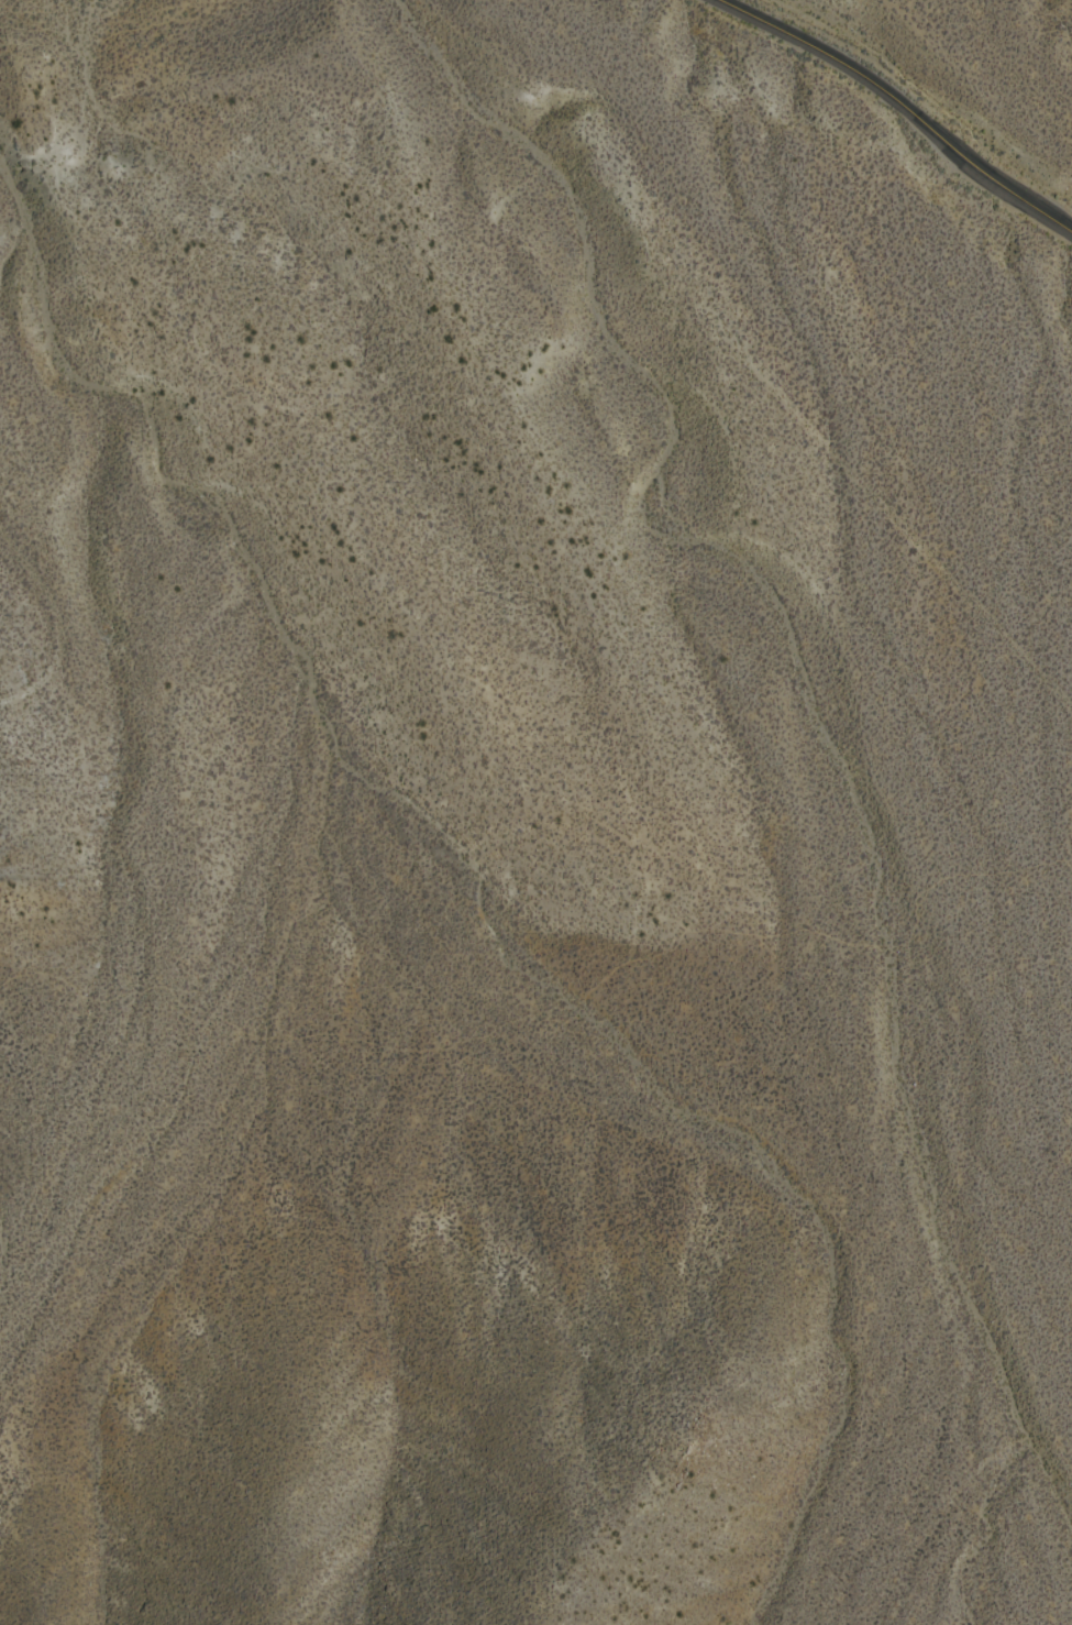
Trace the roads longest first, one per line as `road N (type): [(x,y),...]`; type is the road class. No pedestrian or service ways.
road 1 (tertiary): [(1071,236),(832,54),(725,0)]

